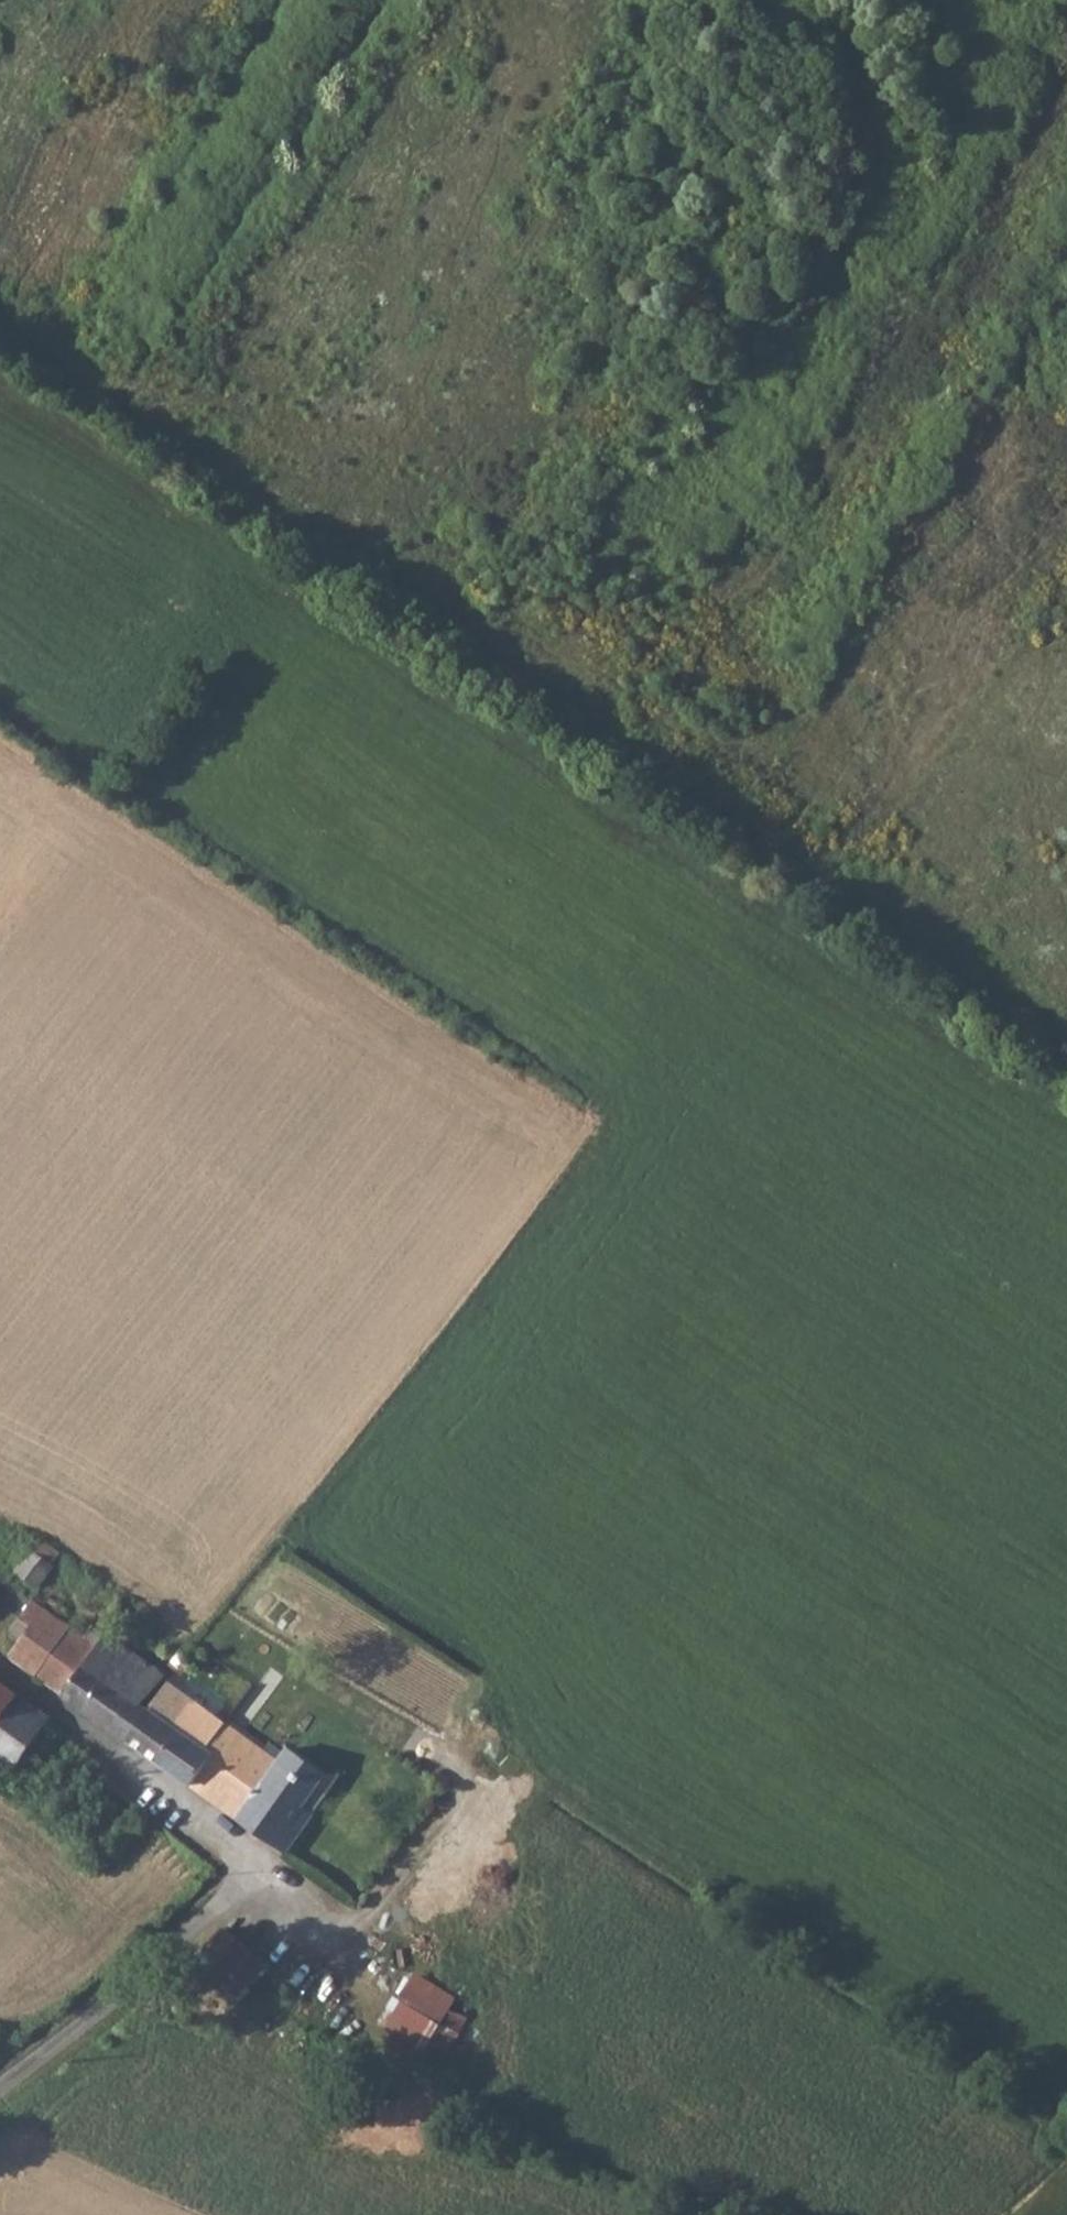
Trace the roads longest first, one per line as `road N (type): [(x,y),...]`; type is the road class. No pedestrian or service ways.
road 1 (unclassified): [(0,2085),(199,1931)]

